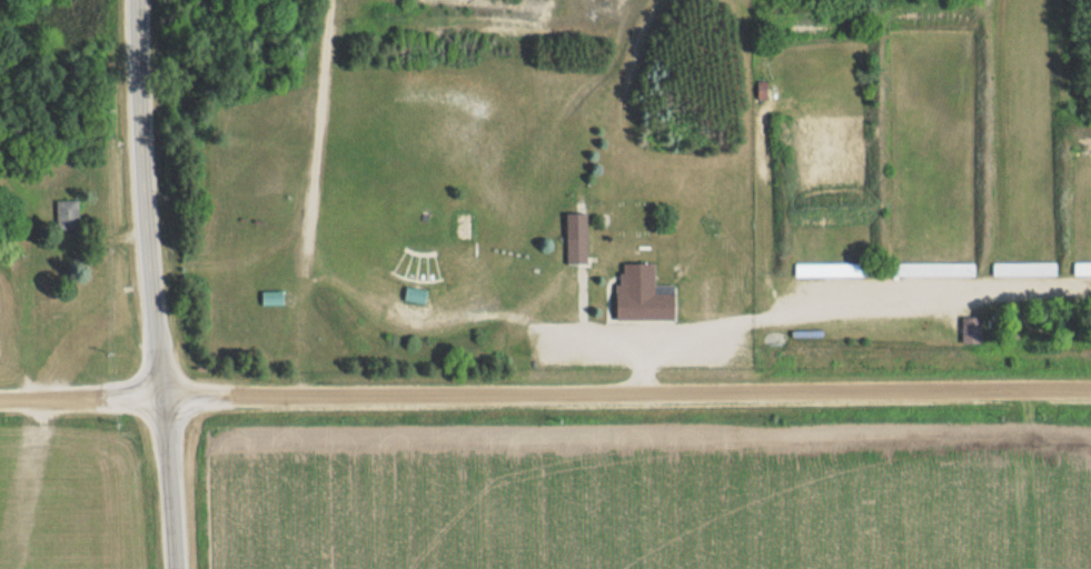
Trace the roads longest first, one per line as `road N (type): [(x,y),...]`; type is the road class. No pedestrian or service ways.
road 1 (residential): [(228,400),(1090,395)]
road 2 (tertiary): [(179,568),(140,184),(137,0)]
road 3 (residential): [(93,400),(228,400)]

